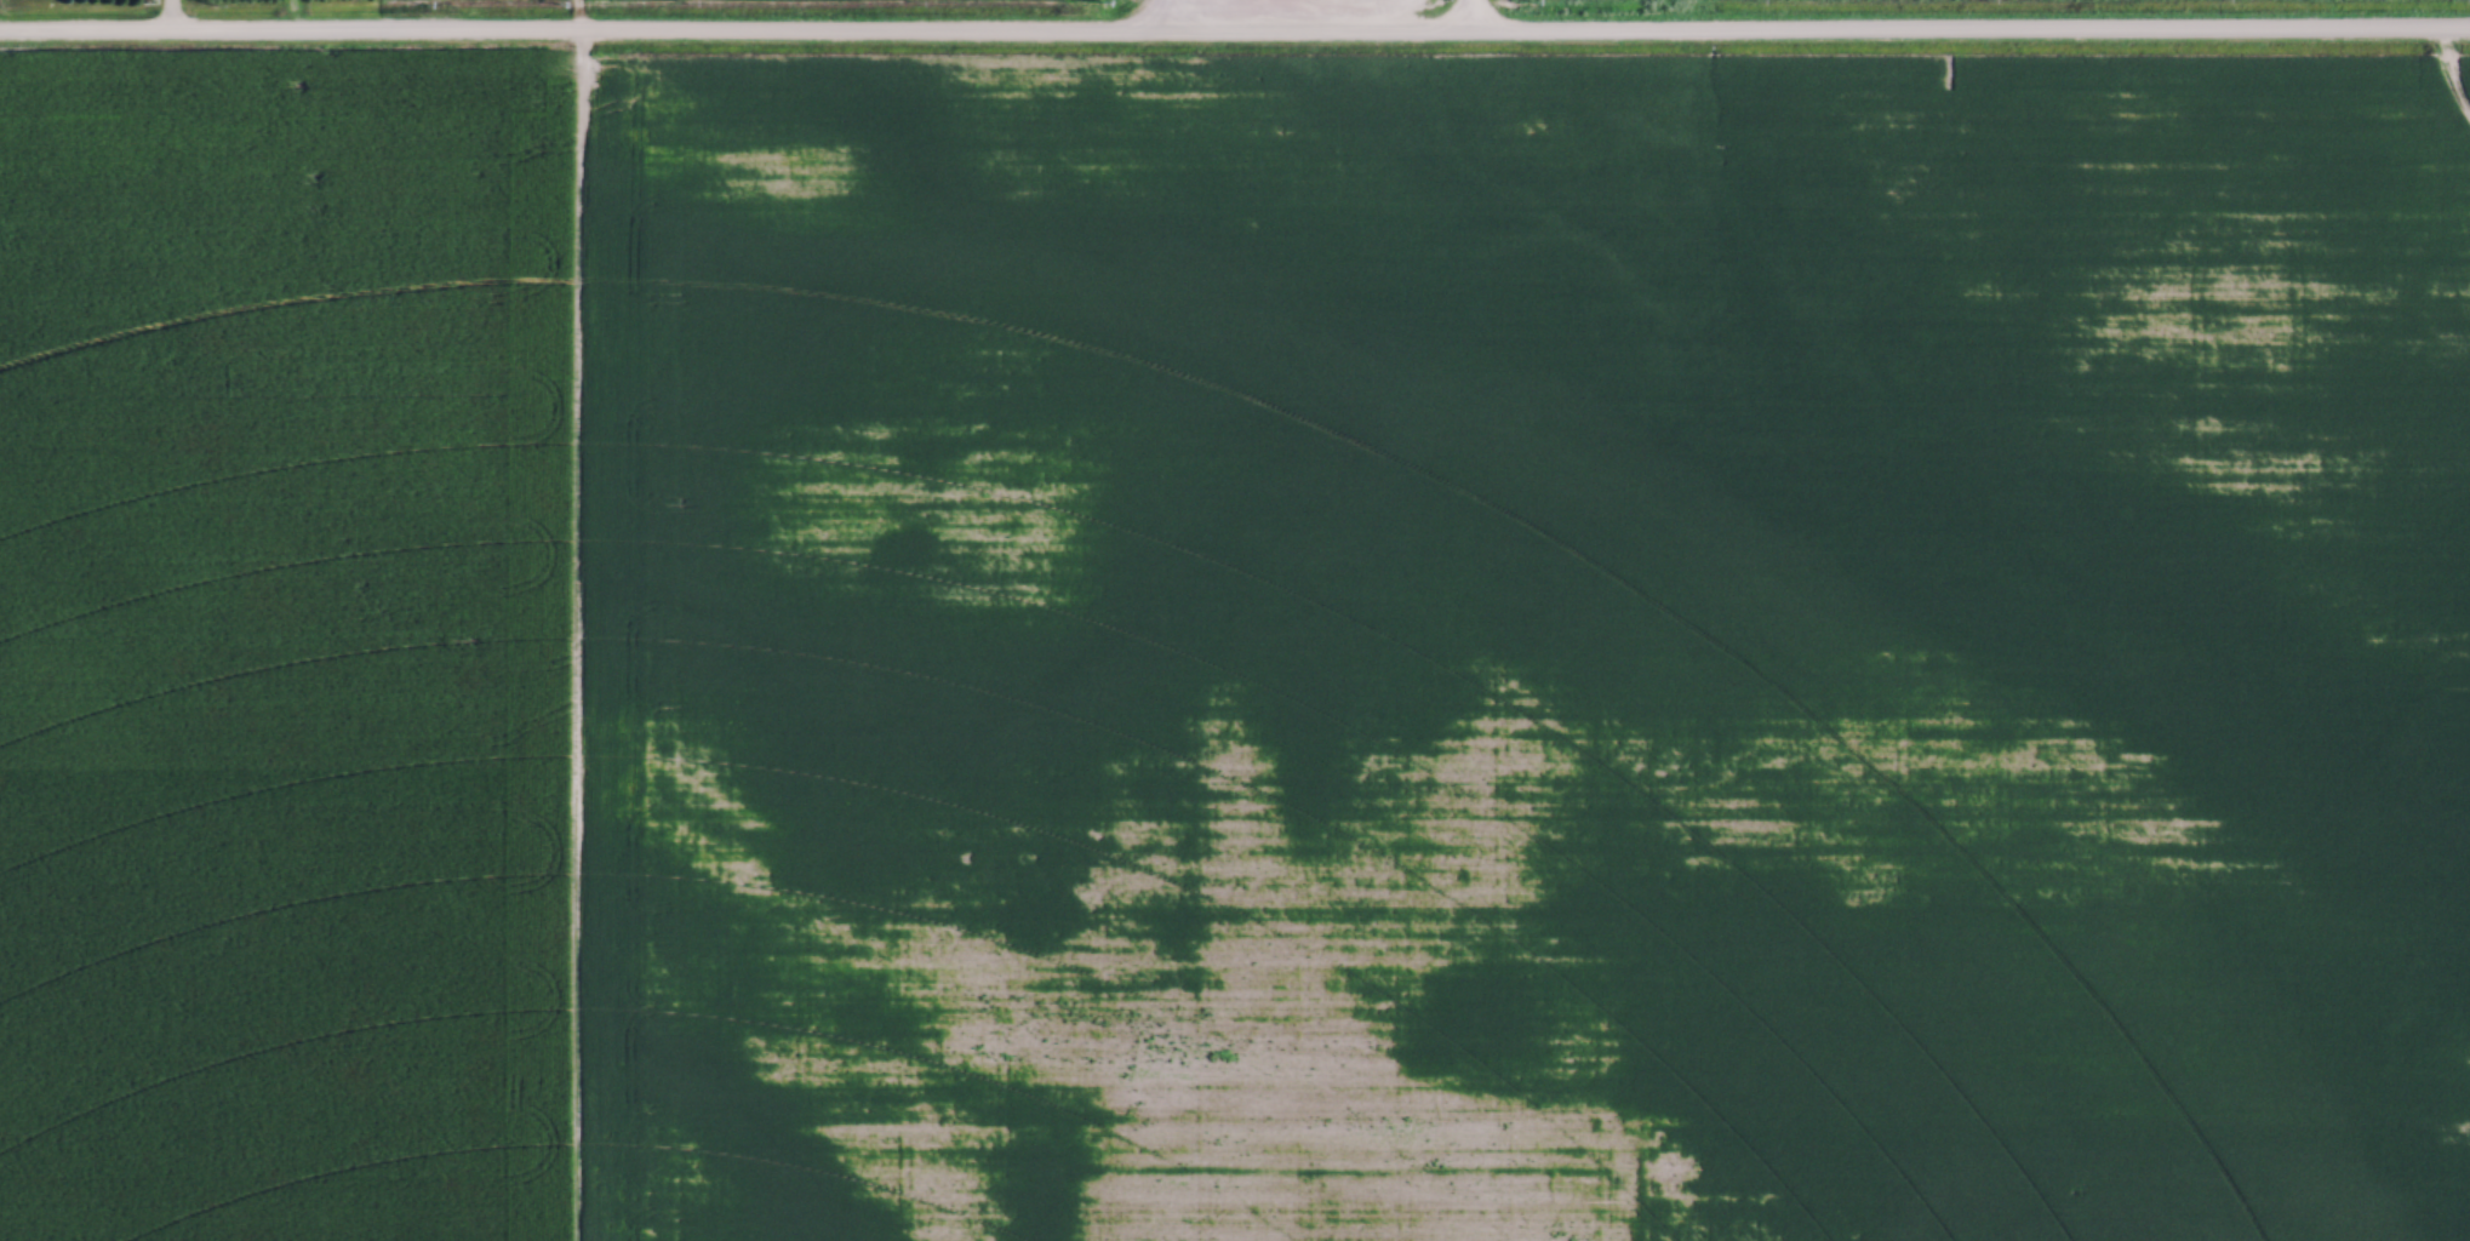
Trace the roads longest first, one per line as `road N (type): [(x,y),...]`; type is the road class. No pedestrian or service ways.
road 1 (residential): [(2469,33),(0,35)]

